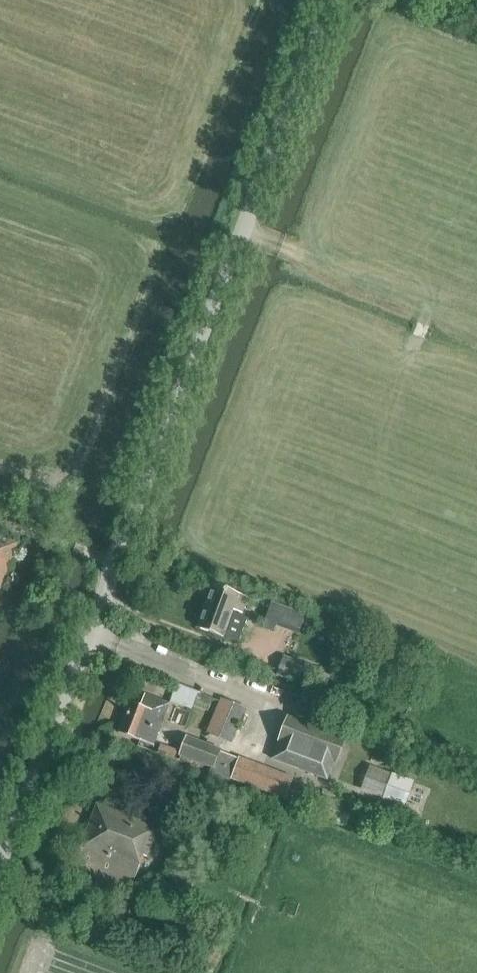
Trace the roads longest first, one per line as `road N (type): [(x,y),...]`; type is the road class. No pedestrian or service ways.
road 1 (unclassified): [(0,862),(328,0)]

